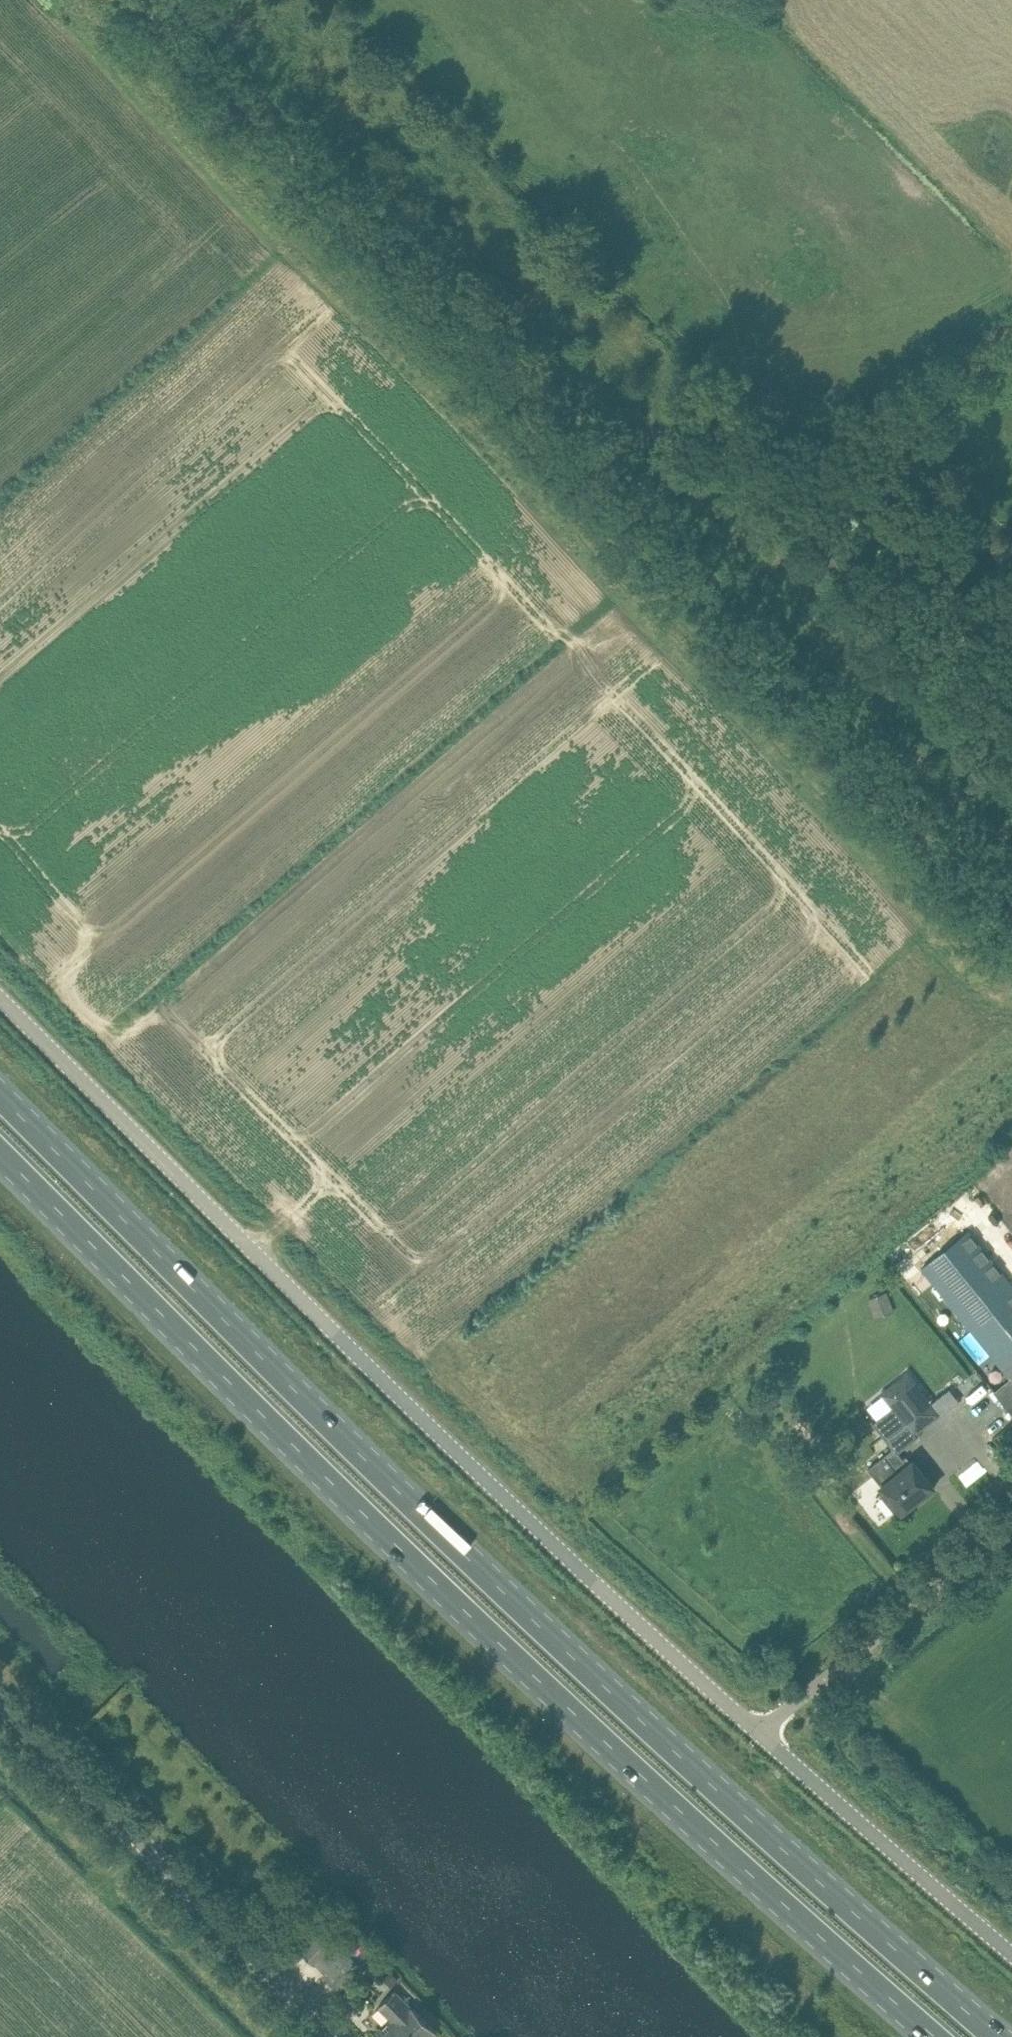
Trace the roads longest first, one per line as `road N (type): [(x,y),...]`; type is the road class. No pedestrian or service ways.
road 1 (trunk): [(992,2036),(413,1506),(0,1093)]
road 2 (trunk): [(0,1156),(387,1542),(933,2036)]
road 3 (unclassified): [(755,1730),(442,1441),(0,999)]
road 4 (tertiary): [(329,2036),(0,1704)]
road 5 (unclassified): [(1011,1948),(755,1730)]
road 6 (unclassified): [(755,1730),(1011,1524)]

